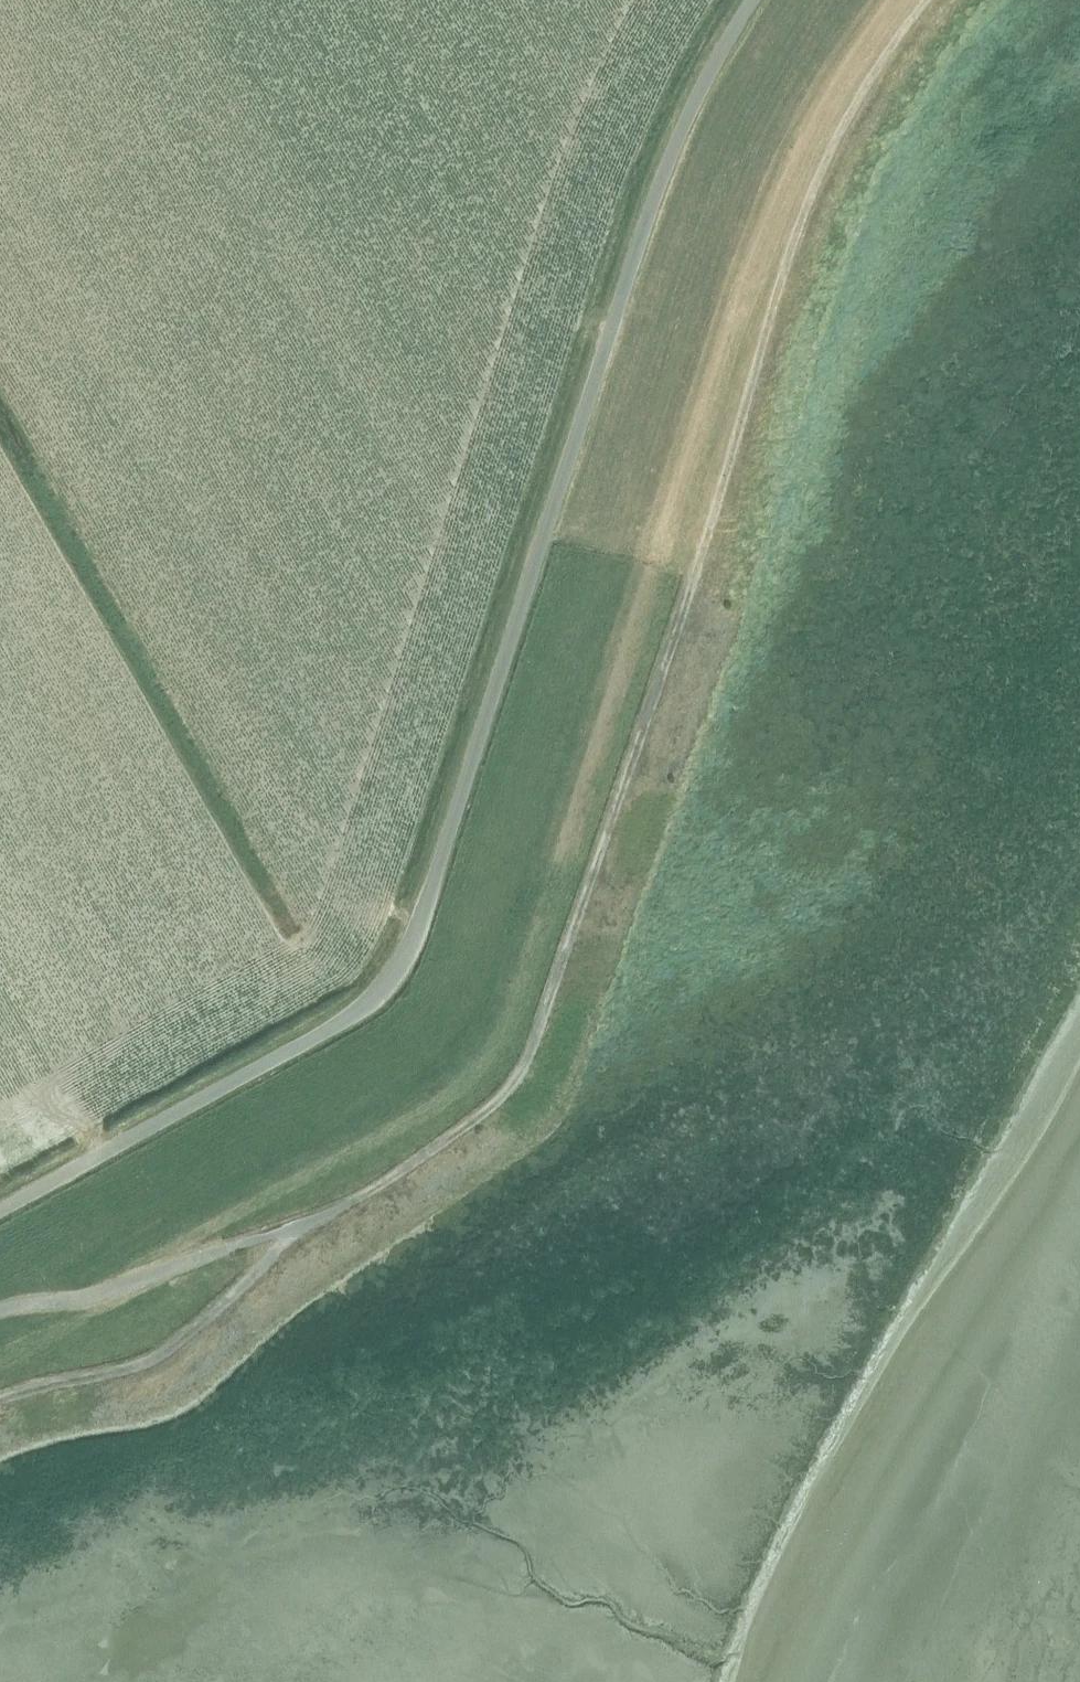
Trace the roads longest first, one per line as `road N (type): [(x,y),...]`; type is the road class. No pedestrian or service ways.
road 1 (track): [(927,0),(830,152),(794,238),(680,620),(534,1045),(511,1090),(325,1215),(164,1354),(0,1399)]
road 2 (unclassified): [(0,1212),(340,1024),(403,959),(679,133),(750,0)]

